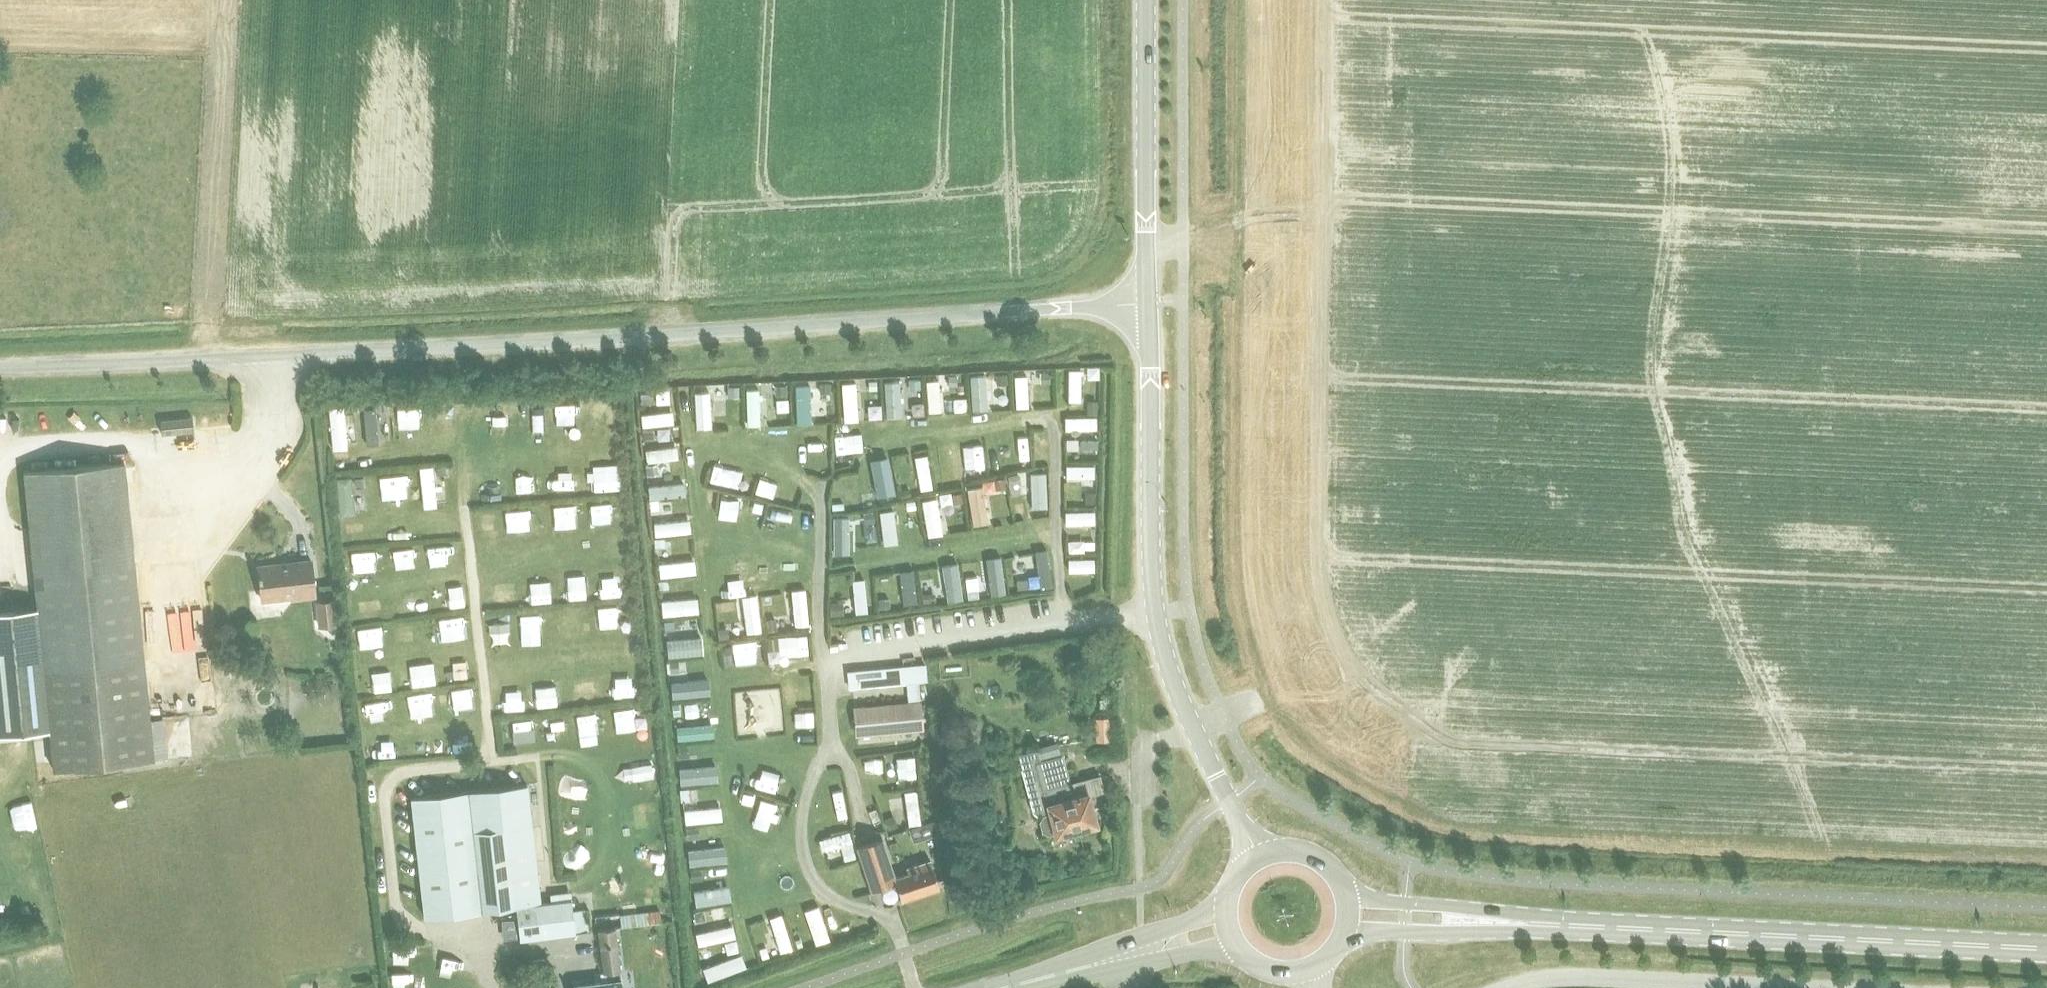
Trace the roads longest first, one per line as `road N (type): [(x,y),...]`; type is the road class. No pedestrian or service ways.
road 1 (unclassified): [(0,365),(605,343),(1147,303)]
road 2 (secondary): [(2046,949),(1352,916)]
road 3 (tertiary): [(1259,862),(1178,691),(1151,602),(1147,303)]
road 4 (tertiary): [(1147,303),(1148,0)]
road 5 (unclassified): [(1783,987),(1553,980),(1518,987)]
road 6 (secondary): [(1010,987),(1230,927)]
road 7 (track): [(821,487),(821,643),(838,667)]
road 8 (secondary): [(1352,916),(1344,885),(1322,862),(1291,854),(1259,862)]

